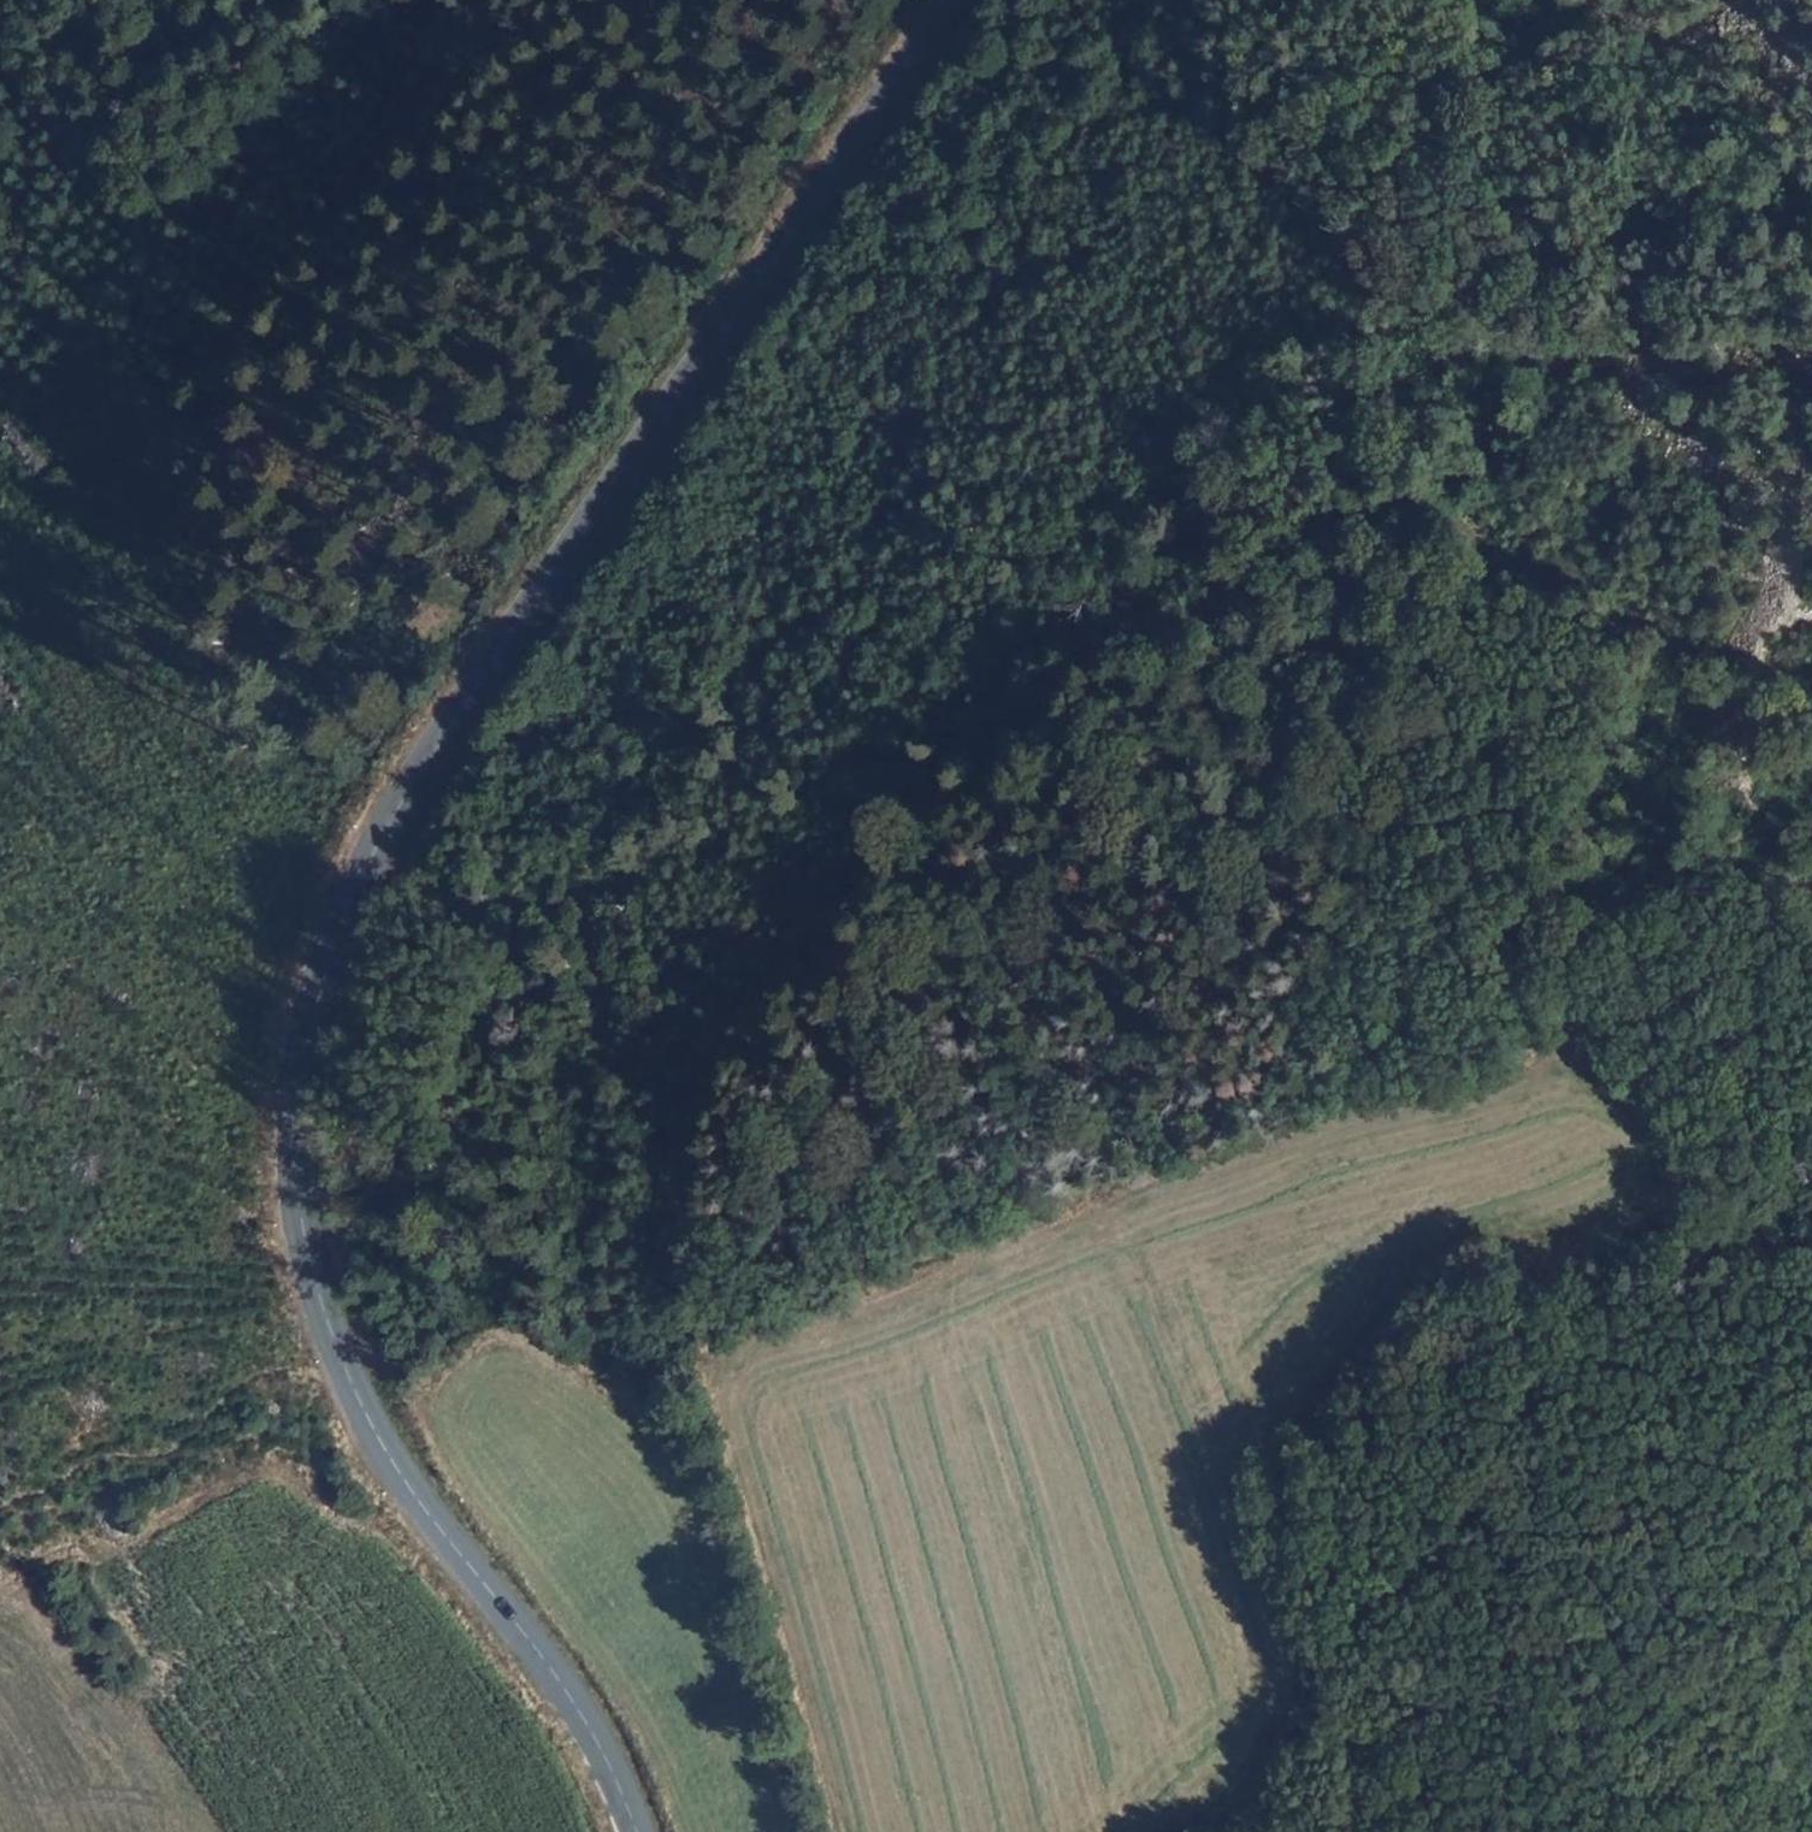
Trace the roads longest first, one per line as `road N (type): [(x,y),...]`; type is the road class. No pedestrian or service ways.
road 1 (tertiary): [(967,0),(407,790),(335,931),(307,1032),(318,1284),(366,1405),(571,1699),(641,1831)]
road 2 (track): [(1258,1831),(1258,1799),(1370,1593),(1477,1512),(1518,1454),(1536,1316),(1571,1256),(1696,1176),(1693,1151),(1612,1077),(1594,1042),(1588,951),(1605,912),(1763,827),(1811,822)]

